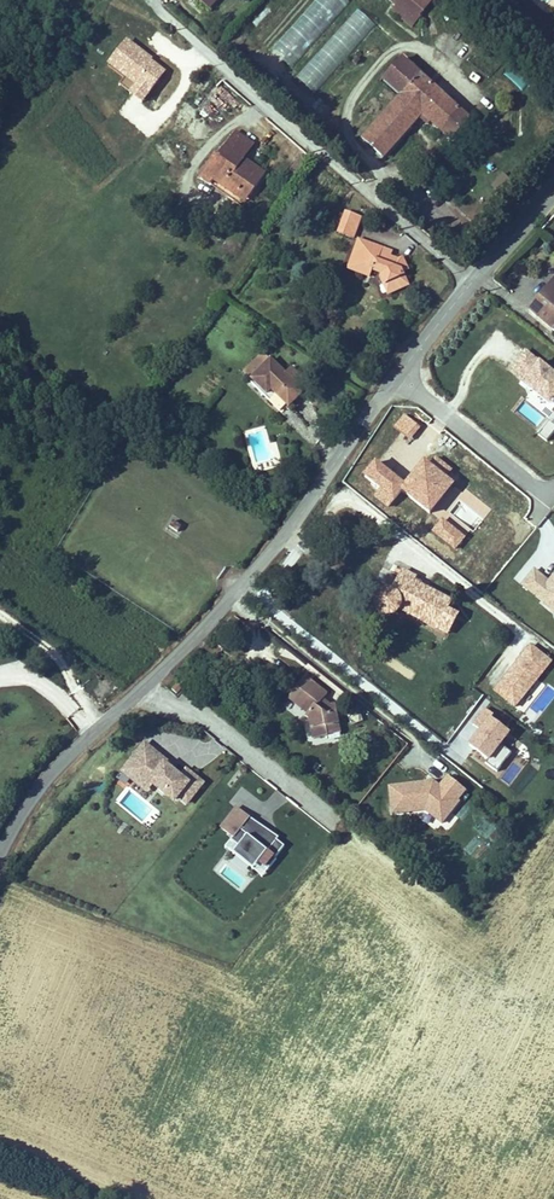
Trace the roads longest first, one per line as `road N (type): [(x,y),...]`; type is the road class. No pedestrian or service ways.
road 1 (tertiary): [(553,191),(397,374),(246,584),(70,754),(0,853)]

